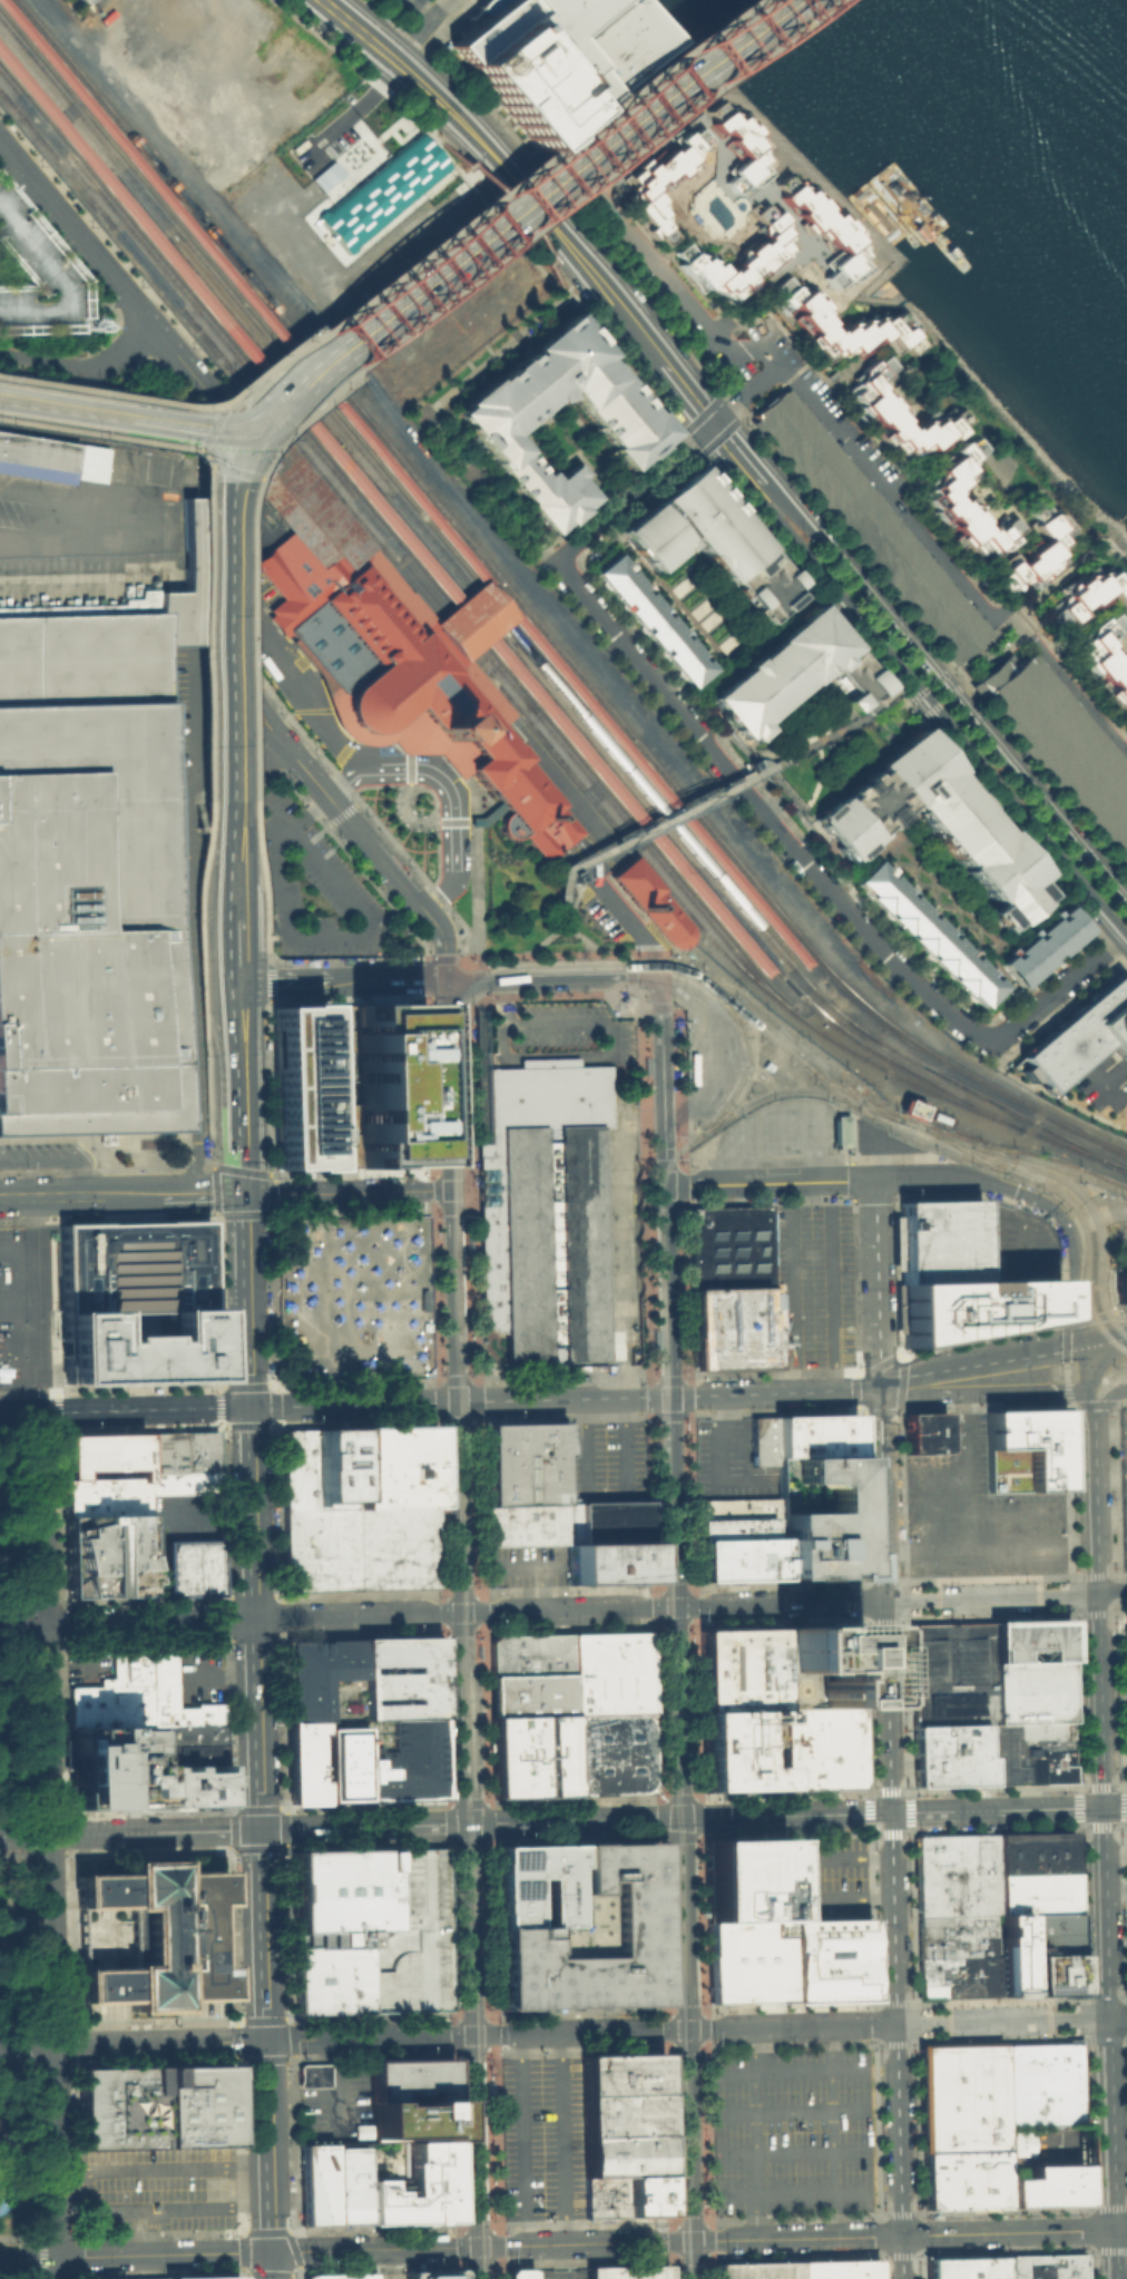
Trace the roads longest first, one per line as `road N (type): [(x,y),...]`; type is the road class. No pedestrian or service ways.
road 1 (secondary): [(902,2278),(879,1386)]
road 2 (residential): [(42,1624),(58,2278)]
road 3 (residential): [(980,1036),(943,1013),(860,932),(559,563)]
road 4 (primary): [(775,0),(302,380)]
road 5 (secondary): [(771,497),(772,515),(1126,940)]
road 6 (secondary): [(1126,909),(790,503),(771,497)]
road 7 (residential): [(472,2035),(0,2046)]
road 8 (secondary): [(275,2278),(264,1829)]
road 9 (residential): [(196,770),(197,1156),(180,1196)]
road 10 (tertiary): [(477,2246),(58,2257)]
road 11 (secondary): [(683,1817),(1102,1807)]
road 12 (residential): [(1106,2019),(689,2029)]
road 13 (secondary): [(1094,1419),(1102,1807)]
road 14 (primary): [(234,799),(229,480)]
road 15 (tertiary): [(219,590),(214,403),(150,325)]
road 16 (primary): [(0,1835),(264,1829)]
road 17 (secondary): [(1106,2019),(1113,2278)]
road 18 (primary): [(253,1406),(0,1413)]
road 19 (secondary): [(664,365),(507,172)]
road 20 (tertiary): [(326,796),(232,669),(219,590)]
road 21 (secondary): [(464,1823),(683,1817)]
road 22 (residential): [(677,1608),(460,1614)]
road 23 (residential): [(689,2029),(472,2035)]
road 24 (tertiary): [(445,979),(630,974),(661,980)]
road 25 (tertiary): [(693,2240),(477,2246)]
road 26 (residential): [(258,1618),(42,1624)]
road 27 (tertiary): [(460,1614),(455,1400)]
road 28 (residential): [(37,1411),(42,1624)]
road 29 (tertiary): [(472,2035),(464,1823)]
road 30 (tertiary): [(683,1817),(689,2029)]
road 31 (tertiary): [(451,1191),(445,979)]
road 32 (primary): [(258,1618),(253,1406)]
road 33 (secondary): [(1102,1807),(1106,2019)]
road 34 (tertiary): [(674,1396),(677,1608)]
road 35 (primary): [(264,1829),(258,1618)]
road 36 (tertiary): [(477,2246),(472,2035)]
road 37 (tertiary): [(689,2029),(693,2240)]
road 38 (tertiary): [(1111,2230),(902,2236)]
road 39 (tertiary): [(677,1608),(683,1817)]
road 40 (tertiary): [(455,1400),(451,1191)]
road 41 (tertiary): [(902,2236),(693,2240)]
road 42 (residential): [(884,1602),(677,1608)]
road 43 (residential): [(879,1386),(874,1180)]
road 44 (residential): [(874,1180),(668,1184)]
road 45 (residential): [(879,1386),(1085,1389)]
road 46 (residential): [(559,563),(712,426)]
road 47 (secondary): [(879,1386),(674,1396)]
road 48 (tertiary): [(451,1191),(246,1195)]
road 49 (secondary): [(1079,1346),(879,1386)]
road 50 (secondary): [(455,1400),(253,1406)]
road 51 (residential): [(258,1618),(460,1614)]
road 52 (secondary): [(264,1829),(464,1823)]
road 53 (tertiary): [(180,1196),(0,1198)]
road 54 (residential): [(1123,935),(1001,1034),(980,1036)]
road 55 (tertiary): [(668,1184),(673,1357)]
road 56 (secondary): [(619,1398),(455,1400)]
road 57 (primary): [(243,1136),(236,982)]
road 58 (tertiary): [(464,1823),(460,1671)]
road 59 (tertiary): [(423,909),(326,796)]
road 60 (residential): [(1049,1206),(1068,1231),(1079,1346)]
road 61 (secondary): [(507,172),(406,70)]
road 62 (primary): [(253,1406),(249,1277)]
road 63 (secondary): [(0,395),(122,418)]
road 64 (tertiary): [(150,325),(70,231)]
road 65 (tertiary): [(661,980),(666,1102)]
road 66 (primary): [(235,920),(234,799)]

